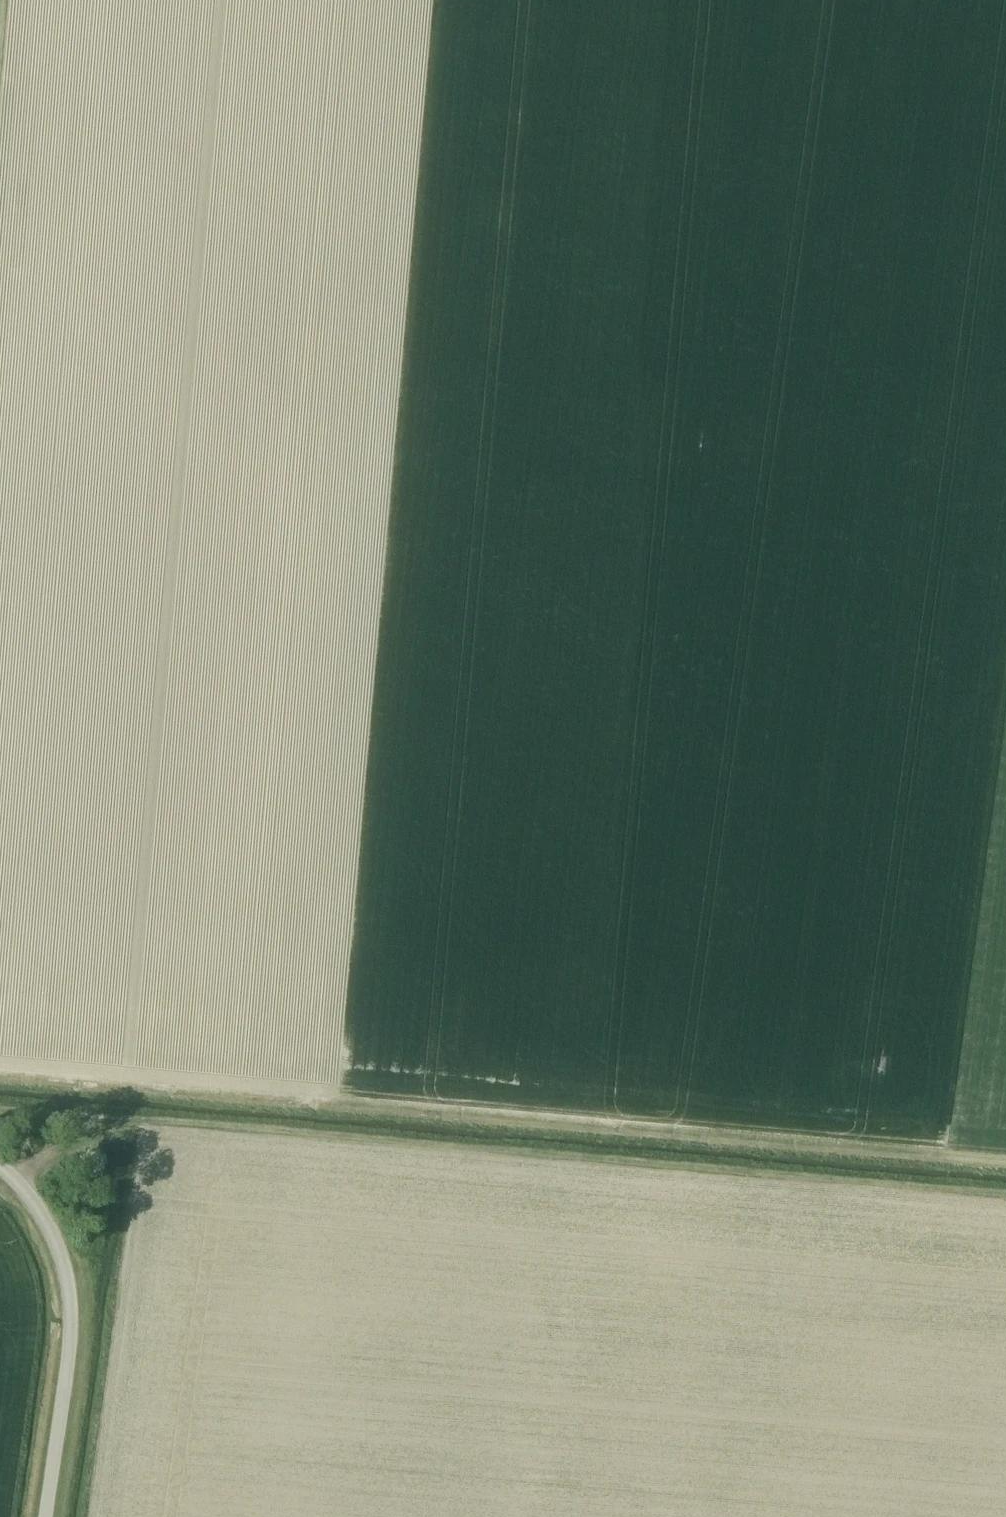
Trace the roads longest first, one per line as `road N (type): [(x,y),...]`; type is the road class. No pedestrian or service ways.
road 1 (unclassified): [(43,1516),(68,1302),(42,1219),(0,1168)]

